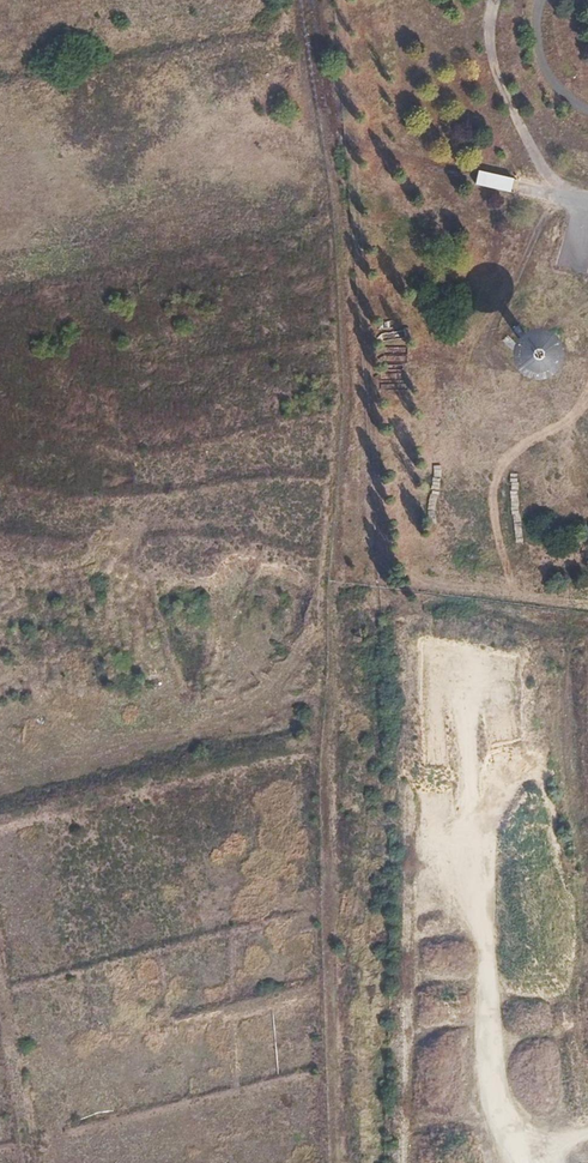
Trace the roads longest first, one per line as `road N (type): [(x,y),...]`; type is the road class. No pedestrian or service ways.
road 1 (track): [(333,1162),(323,735),(314,714),(286,704),(0,767)]
road 2 (track): [(517,188),(550,196),(485,344),(496,370)]
road 3 (track): [(550,196),(492,105),(485,58),(494,0)]

